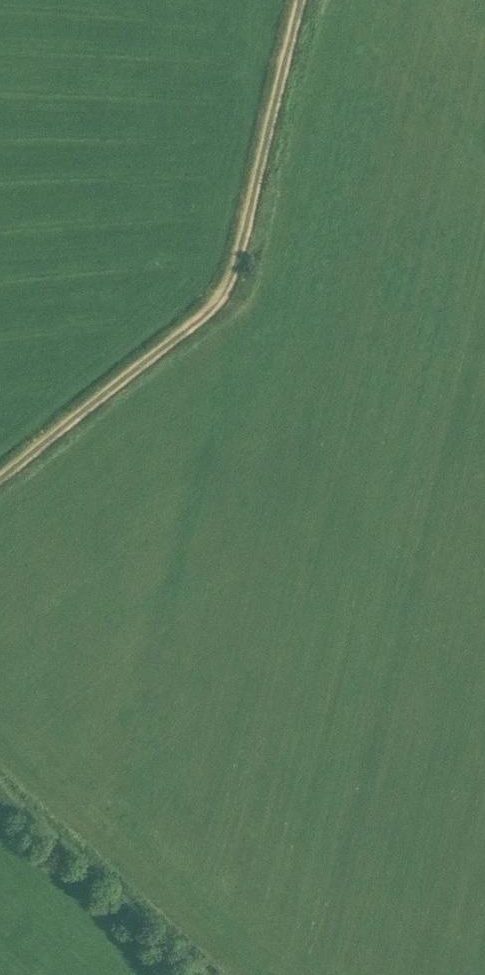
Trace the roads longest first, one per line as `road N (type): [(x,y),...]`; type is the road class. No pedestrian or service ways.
road 1 (track): [(299,0),(235,279),(40,456),(0,480)]

